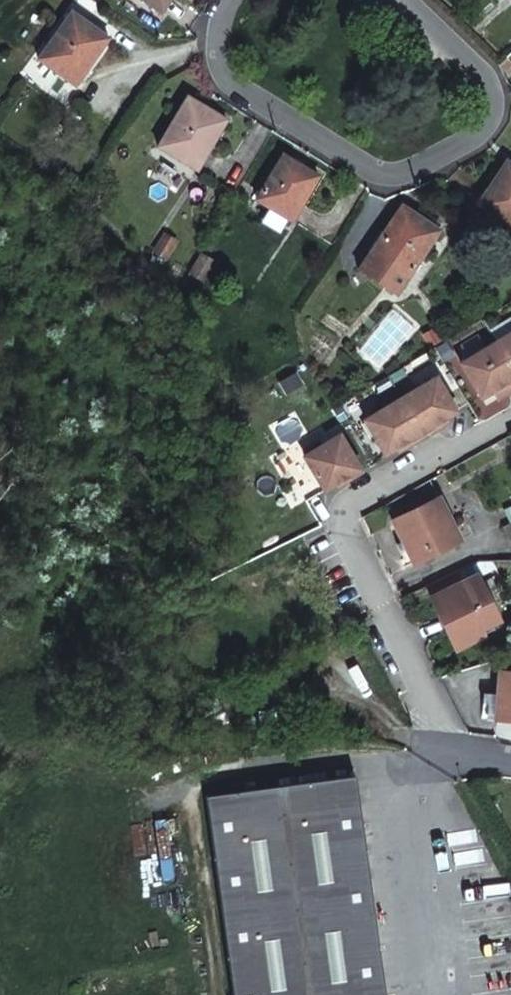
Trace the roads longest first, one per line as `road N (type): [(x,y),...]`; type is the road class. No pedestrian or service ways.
road 1 (residential): [(228,0),(216,28),(218,65),(243,95),(375,176),(421,174),(466,152),(492,126),(501,90),(414,0)]
road 2 (residential): [(510,762),(452,754),(346,534),(348,505),(510,418)]

